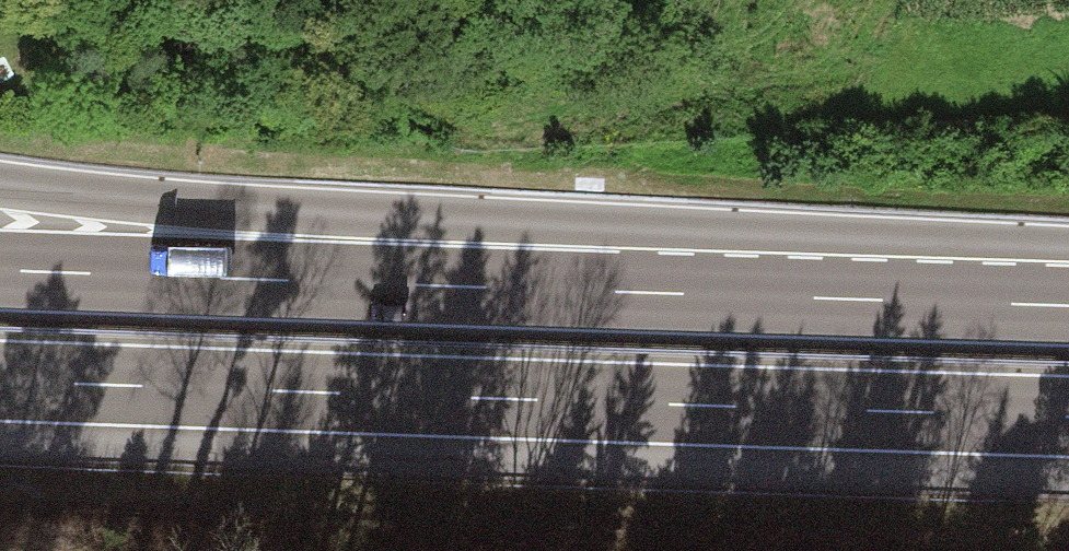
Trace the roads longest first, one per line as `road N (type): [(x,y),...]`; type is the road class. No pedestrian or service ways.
road 1 (motorway): [(0,380),(1068,416)]
road 2 (motorway): [(650,294),(0,188)]
road 3 (motorway): [(650,294),(0,271)]
road 4 (motorway): [(1068,306),(650,294)]

